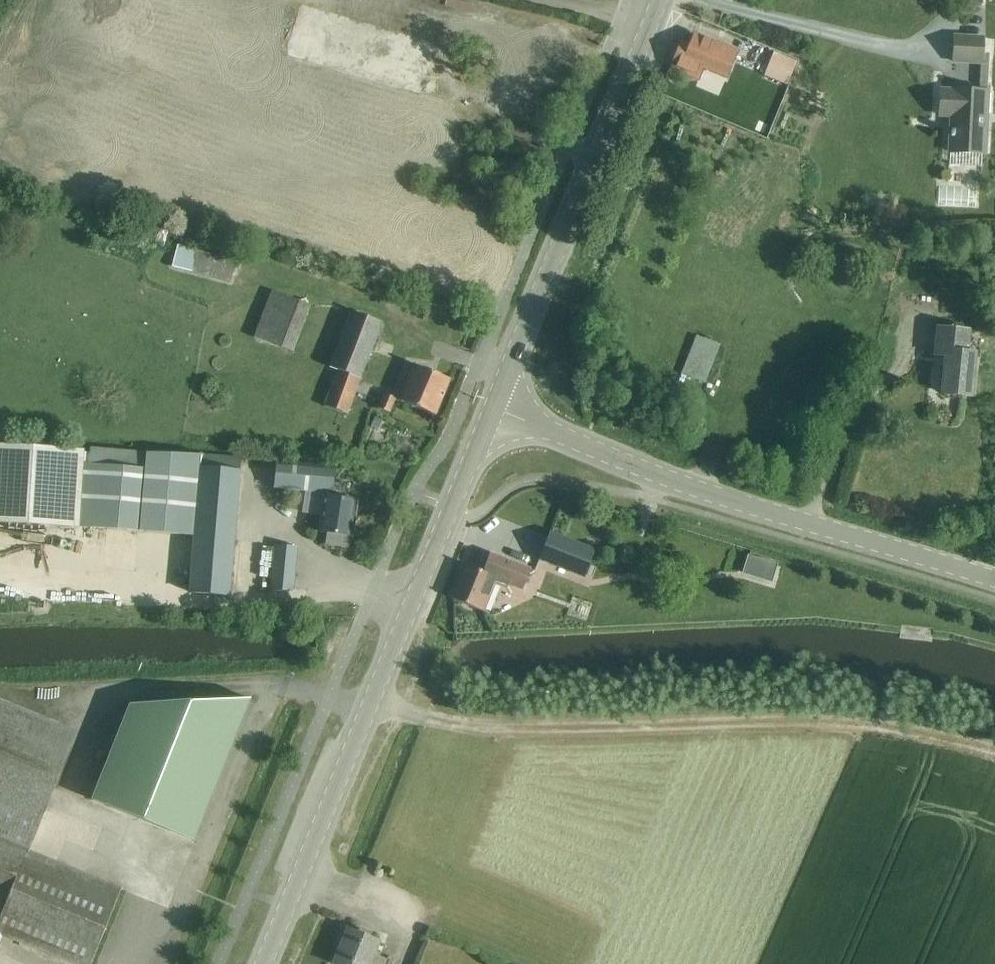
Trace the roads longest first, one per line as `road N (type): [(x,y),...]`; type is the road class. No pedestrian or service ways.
road 1 (track): [(280,694),(499,737),(798,727),(934,741),(994,759)]
road 2 (secondary): [(263,963),(495,405)]
road 3 (tertiary): [(994,578),(794,523),(495,405)]
road 4 (secondary): [(495,405),(648,26)]

